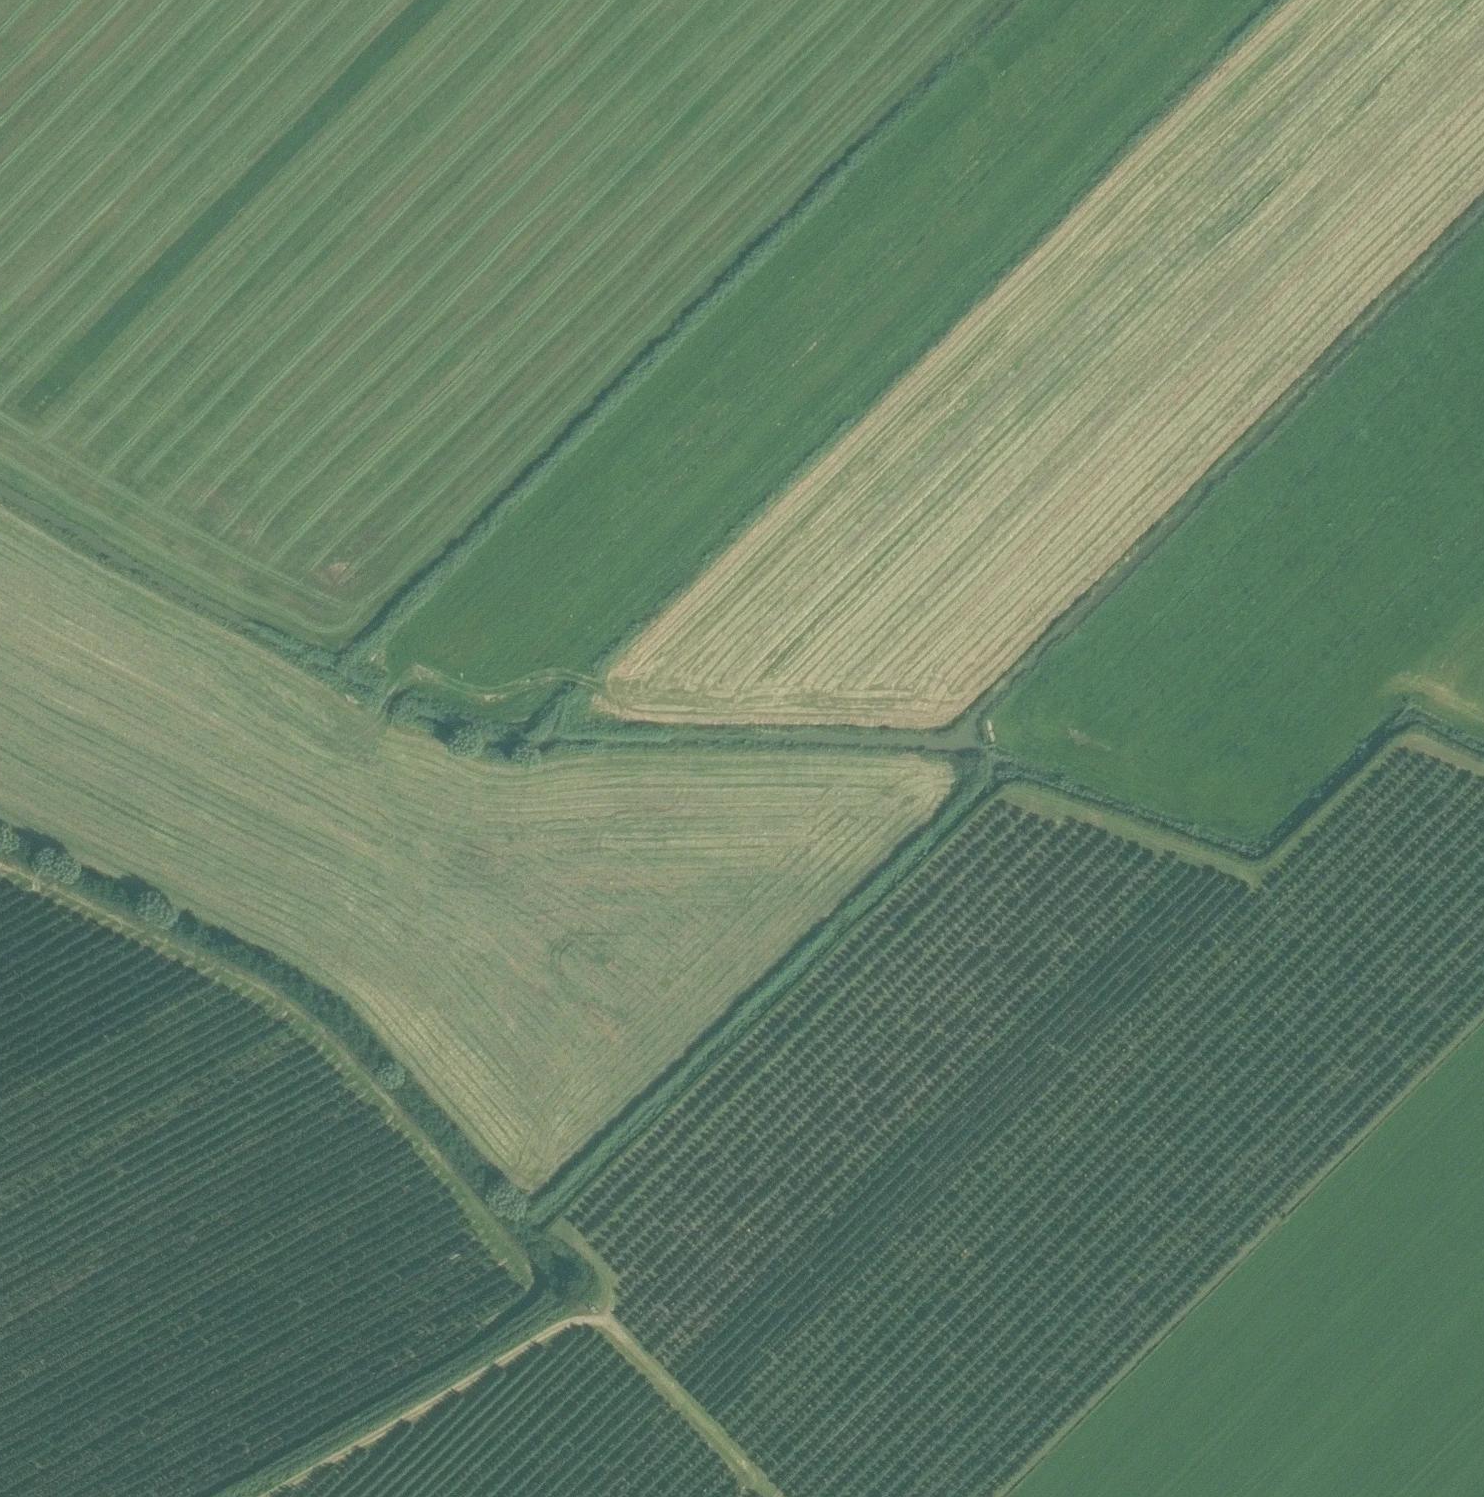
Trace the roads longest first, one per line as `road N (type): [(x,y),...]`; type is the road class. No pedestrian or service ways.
road 1 (track): [(261,1496),(575,1317),(599,1315),(775,1496)]

